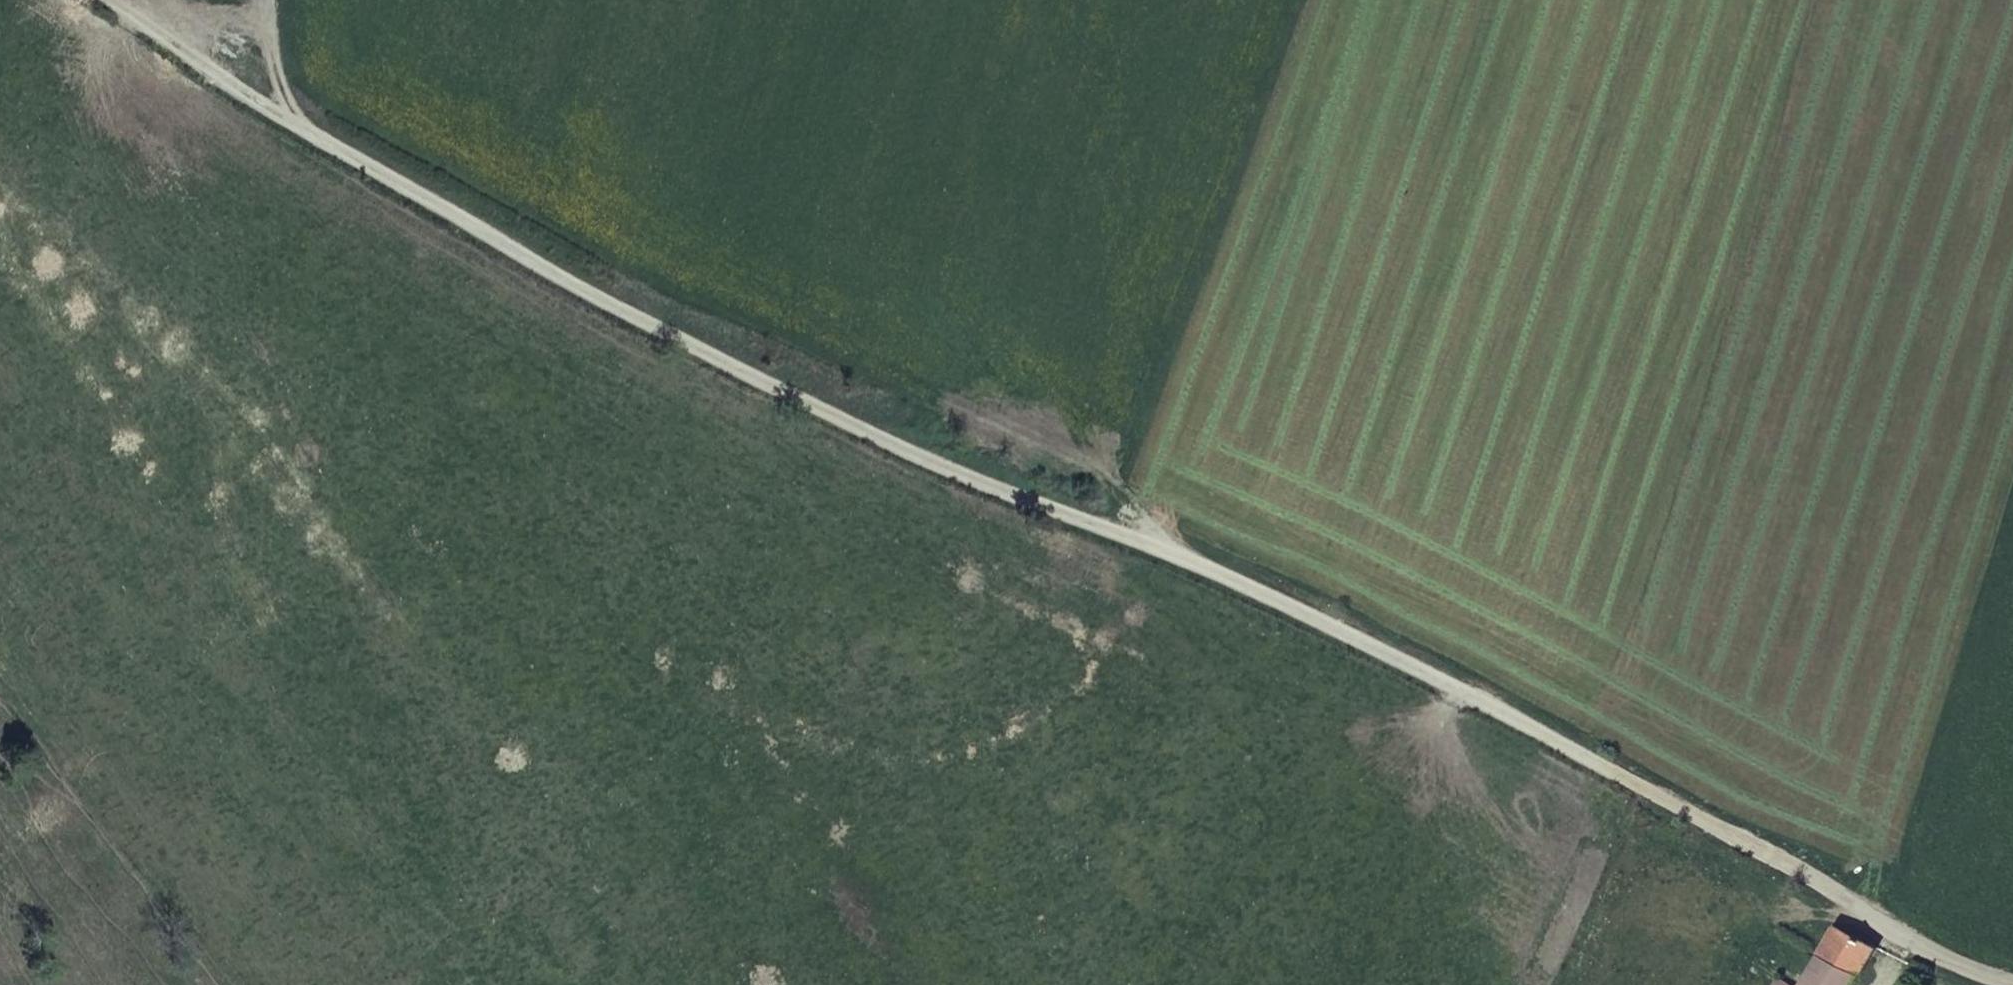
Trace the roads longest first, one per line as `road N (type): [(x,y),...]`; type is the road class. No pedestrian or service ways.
road 1 (track): [(84,0),(265,120),(1705,817),(1822,895)]
road 2 (unclassified): [(1822,895),(1957,965),(2012,978)]

